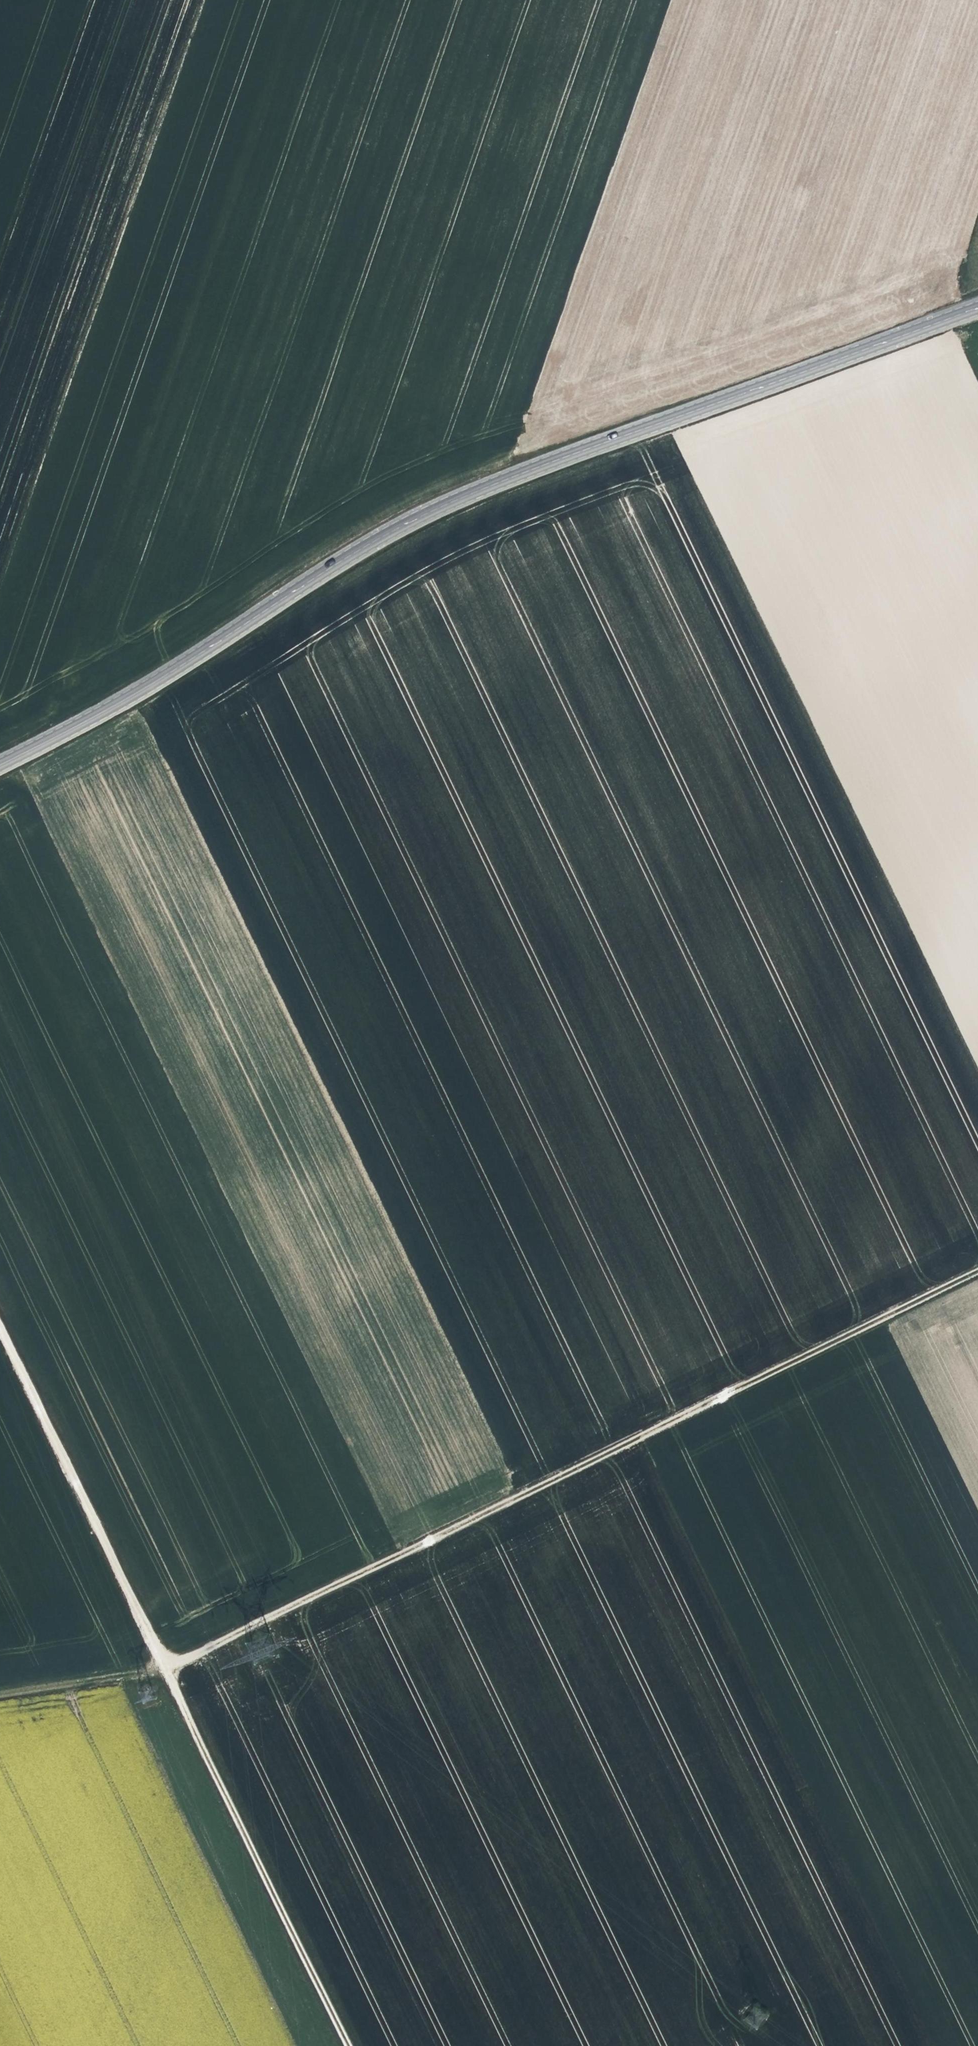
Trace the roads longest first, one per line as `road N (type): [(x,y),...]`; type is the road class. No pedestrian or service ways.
road 1 (tertiary): [(0,764),(169,673),(434,509),(977,308)]
road 2 (track): [(163,1670),(977,1272)]
road 3 (track): [(0,1329),(347,2045)]

